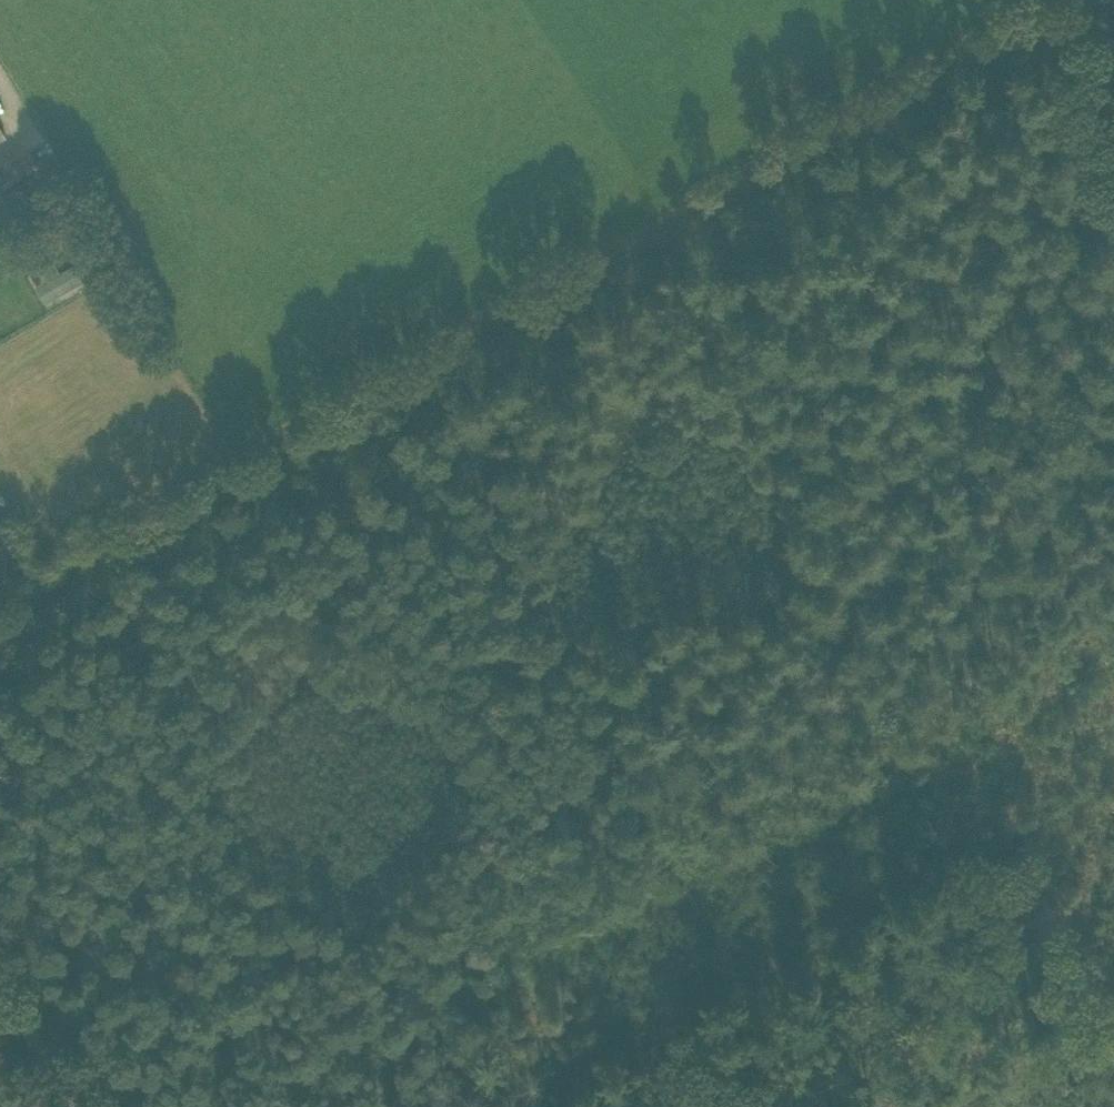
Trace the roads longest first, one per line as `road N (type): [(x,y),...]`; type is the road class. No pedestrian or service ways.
road 1 (track): [(0,619),(427,380),(1061,0)]
road 2 (track): [(1113,259),(1022,23)]
road 3 (track): [(1113,1030),(979,1106)]
road 4 (track): [(0,988),(69,1106)]

